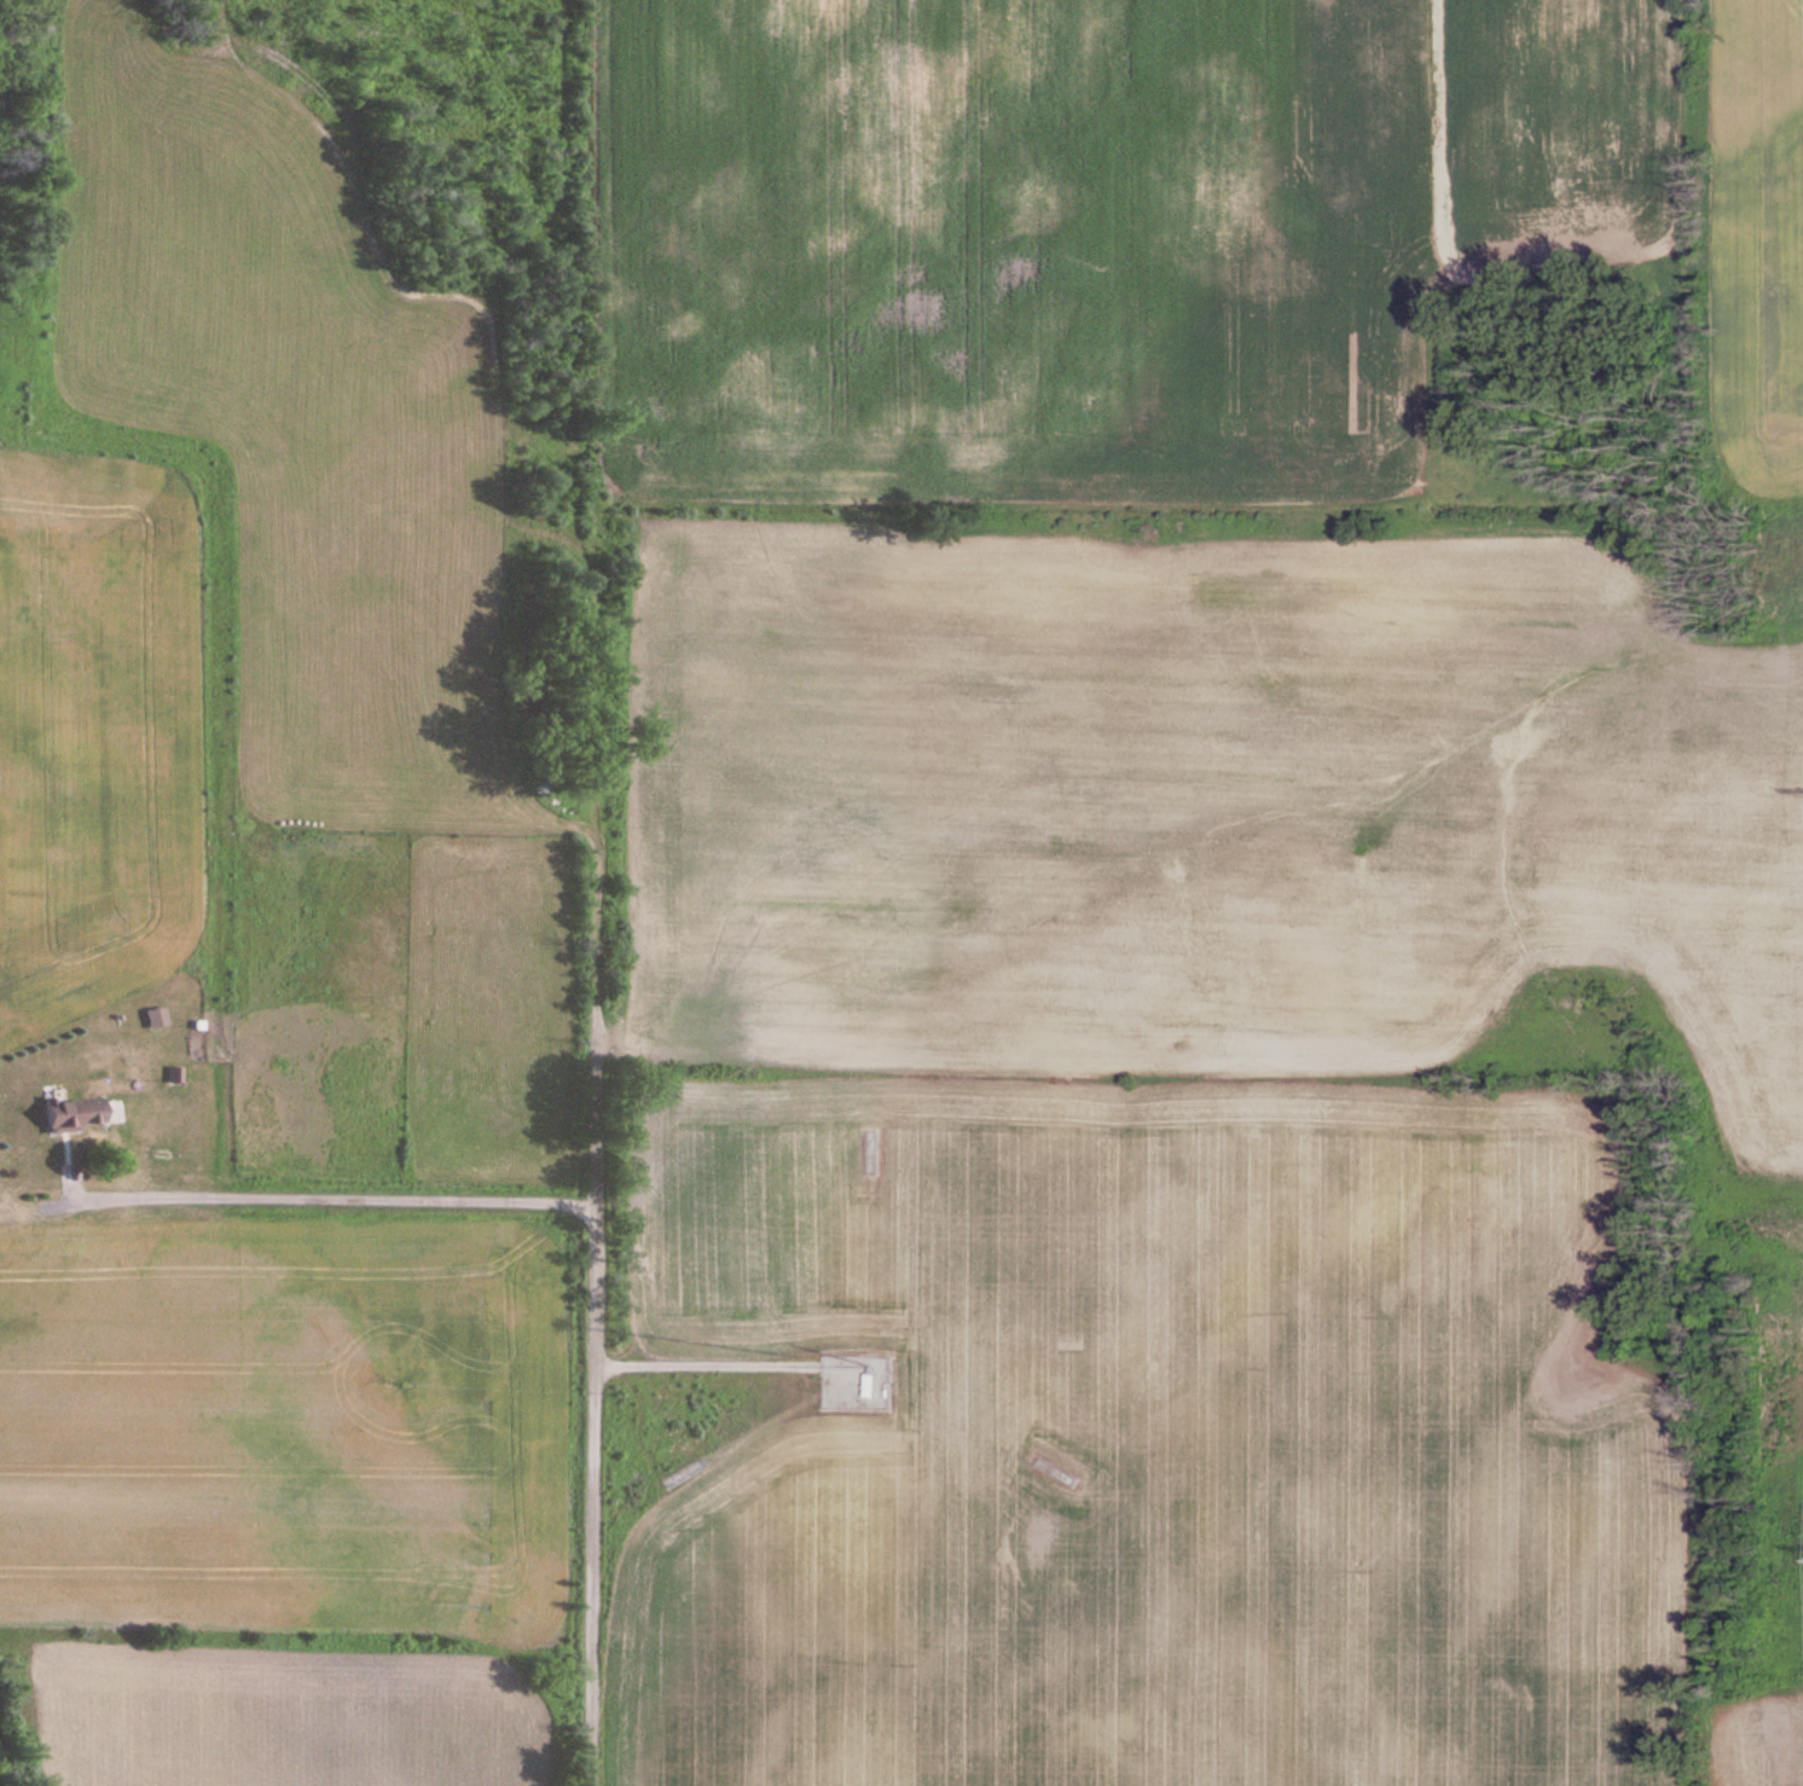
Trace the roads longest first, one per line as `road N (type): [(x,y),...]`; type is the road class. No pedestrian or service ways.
road 1 (residential): [(591,1785),(598,1210)]

